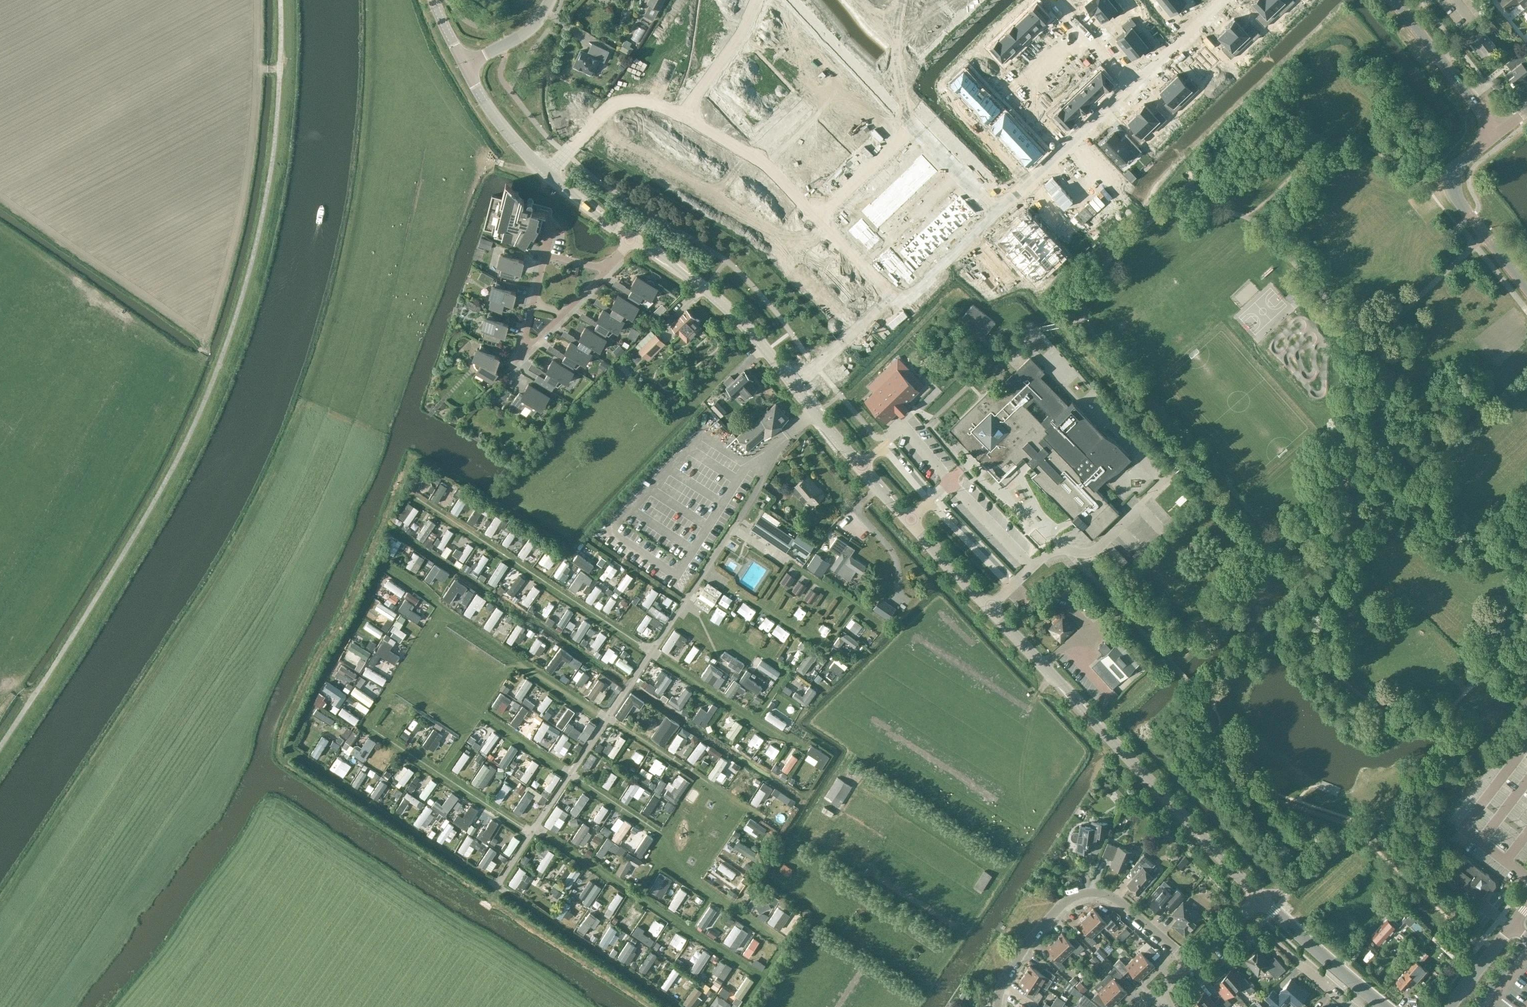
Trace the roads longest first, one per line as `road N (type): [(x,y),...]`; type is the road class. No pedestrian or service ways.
road 1 (tertiary): [(1261,901),(989,608)]
road 2 (residential): [(824,232),(767,173),(674,121),(717,72),(759,0)]
road 3 (residential): [(824,232),(922,136),(791,0)]
road 4 (tertiary): [(989,608),(793,385)]
road 5 (residential): [(997,1006),(1025,948),(1077,896),(1112,898),(1189,963)]
road 6 (tertiary): [(632,238),(528,156),(464,64)]
road 7 (residential): [(793,385),(890,299),(824,232)]
road 8 (tertiary): [(793,385),(704,287),(632,238)]
road 9 (unclassified): [(1526,289),(1453,189),(1457,169),(1499,133)]
road 10 (unclassified): [(1499,133),(1405,18)]
road 11 (residential): [(1033,180),(1134,87)]
road 12 (tertiary): [(1363,991),(1261,901)]
road 13 (residential): [(1134,87),(1225,0)]
road 14 (tertiary): [(1450,1006),(1526,909)]

